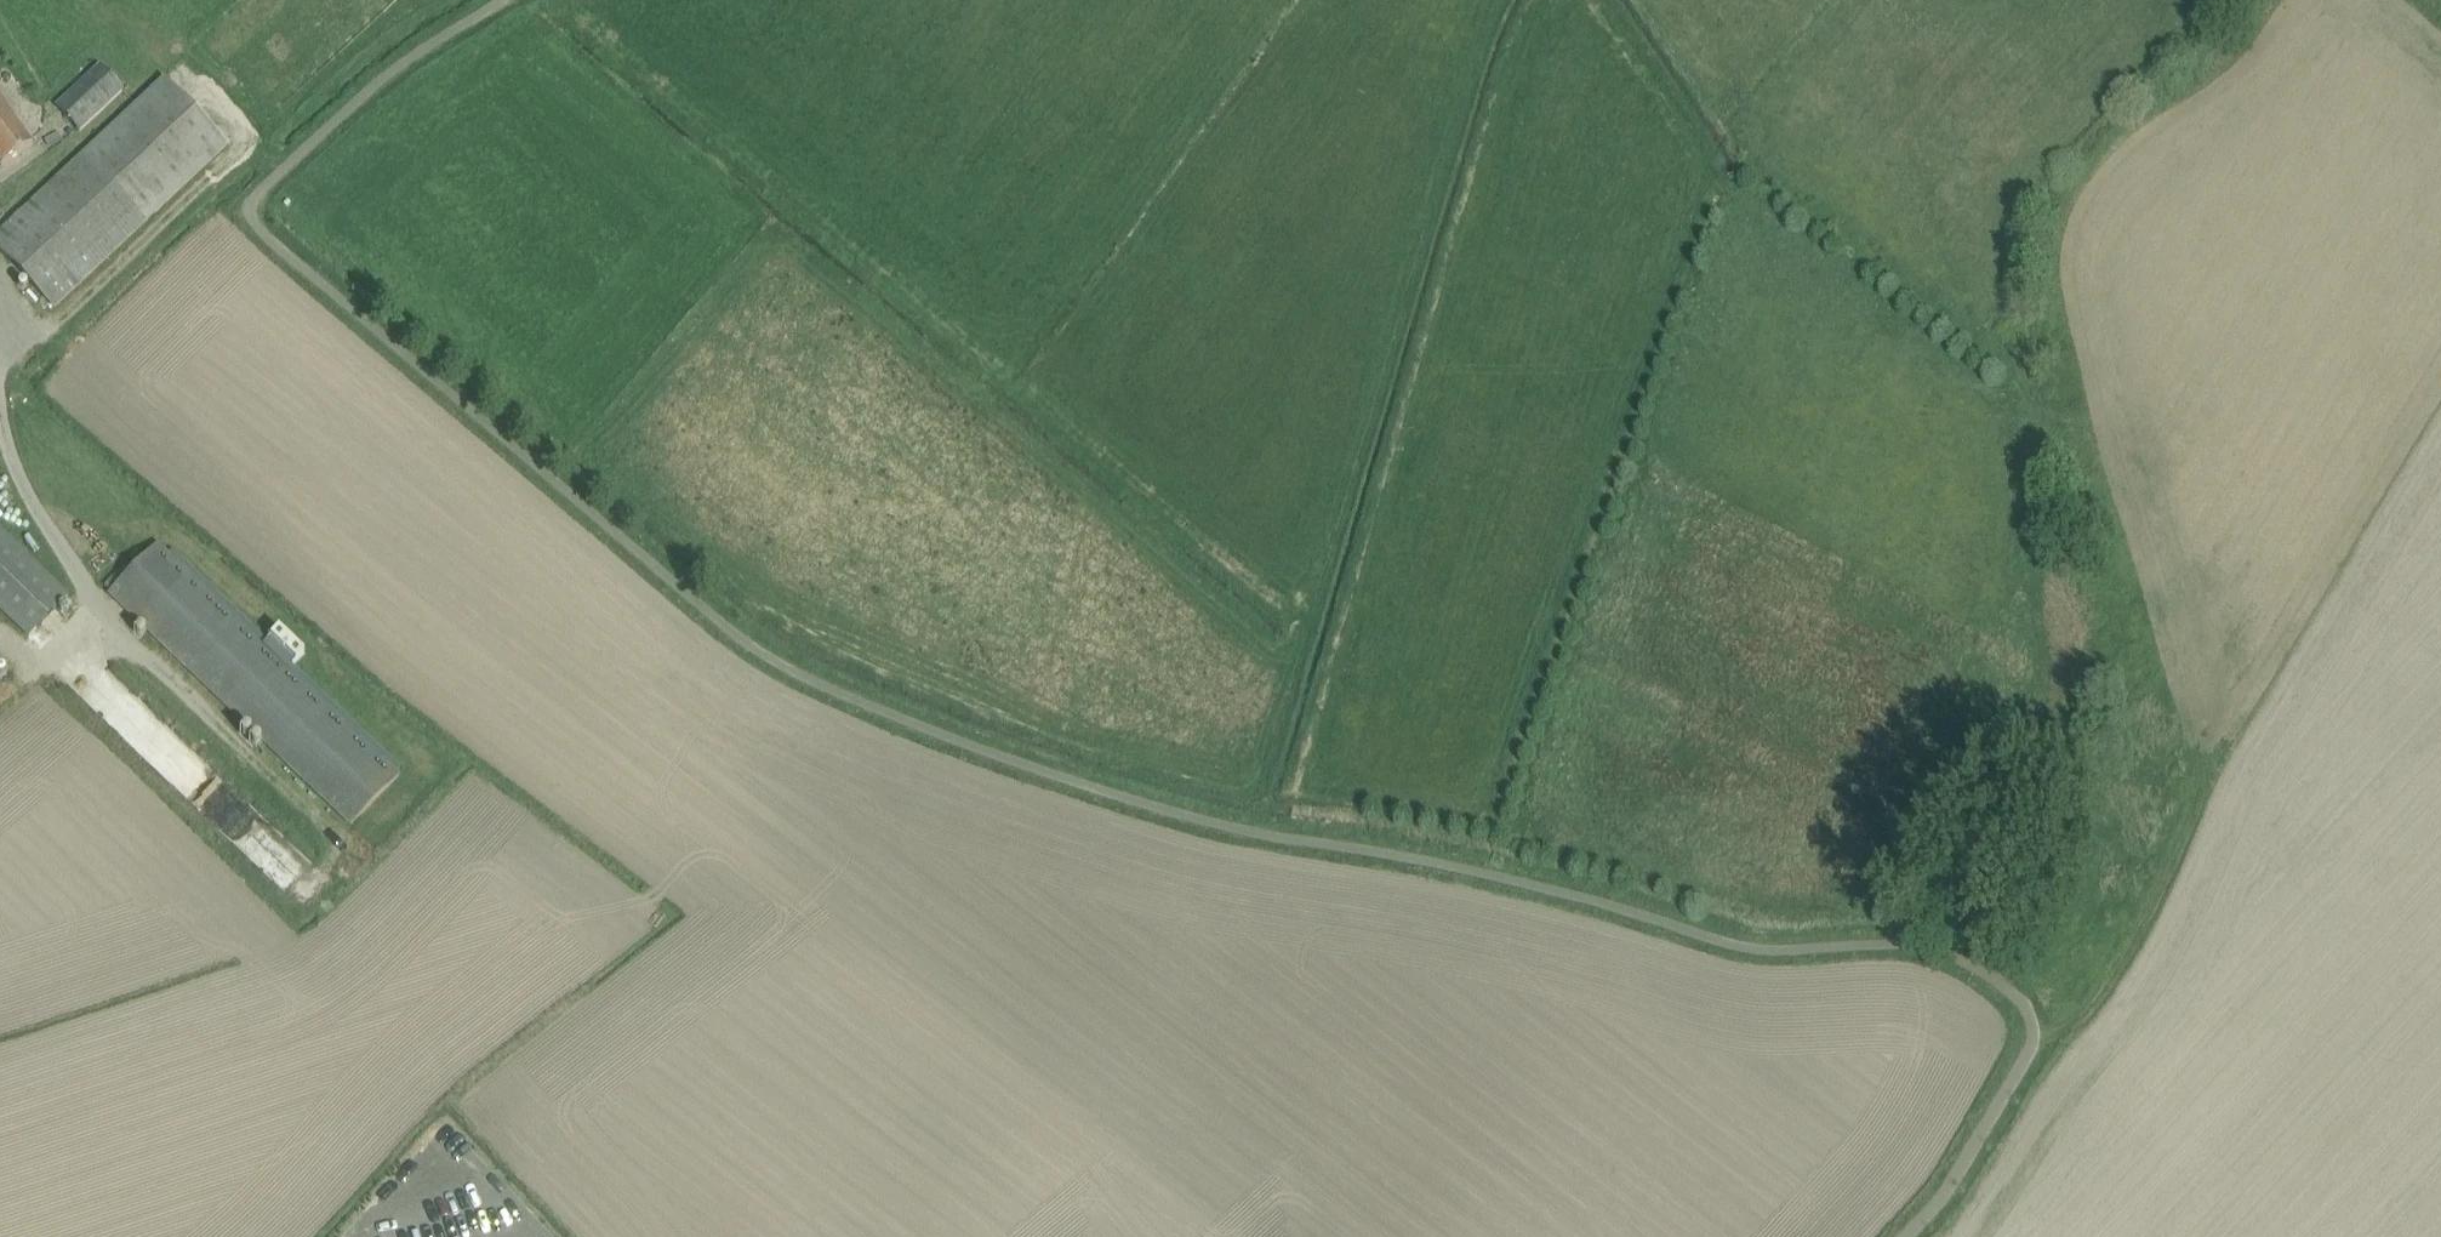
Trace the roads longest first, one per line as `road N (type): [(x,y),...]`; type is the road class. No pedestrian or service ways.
road 1 (track): [(2036,1044),(2066,1009),(2163,834)]

